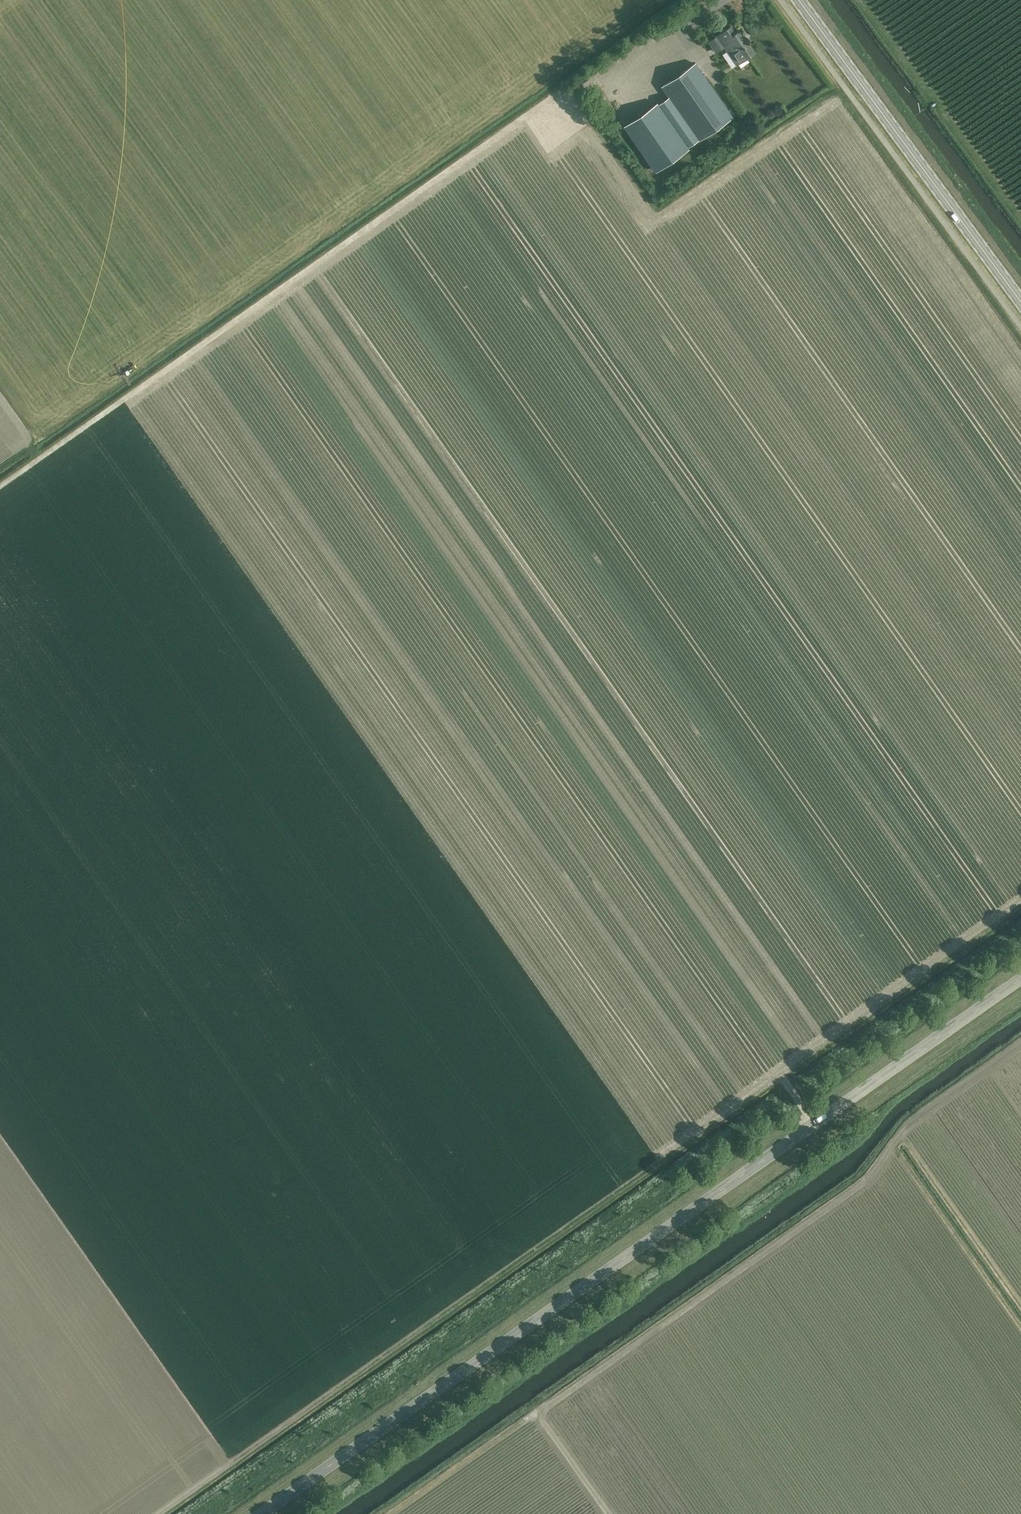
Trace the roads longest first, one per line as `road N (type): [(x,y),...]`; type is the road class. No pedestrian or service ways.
road 1 (unclassified): [(263,1513),(1020,981)]
road 2 (track): [(1020,1045),(909,1127),(854,1192),(539,1413),(542,1420)]
road 3 (secondary): [(1020,301),(798,0)]

